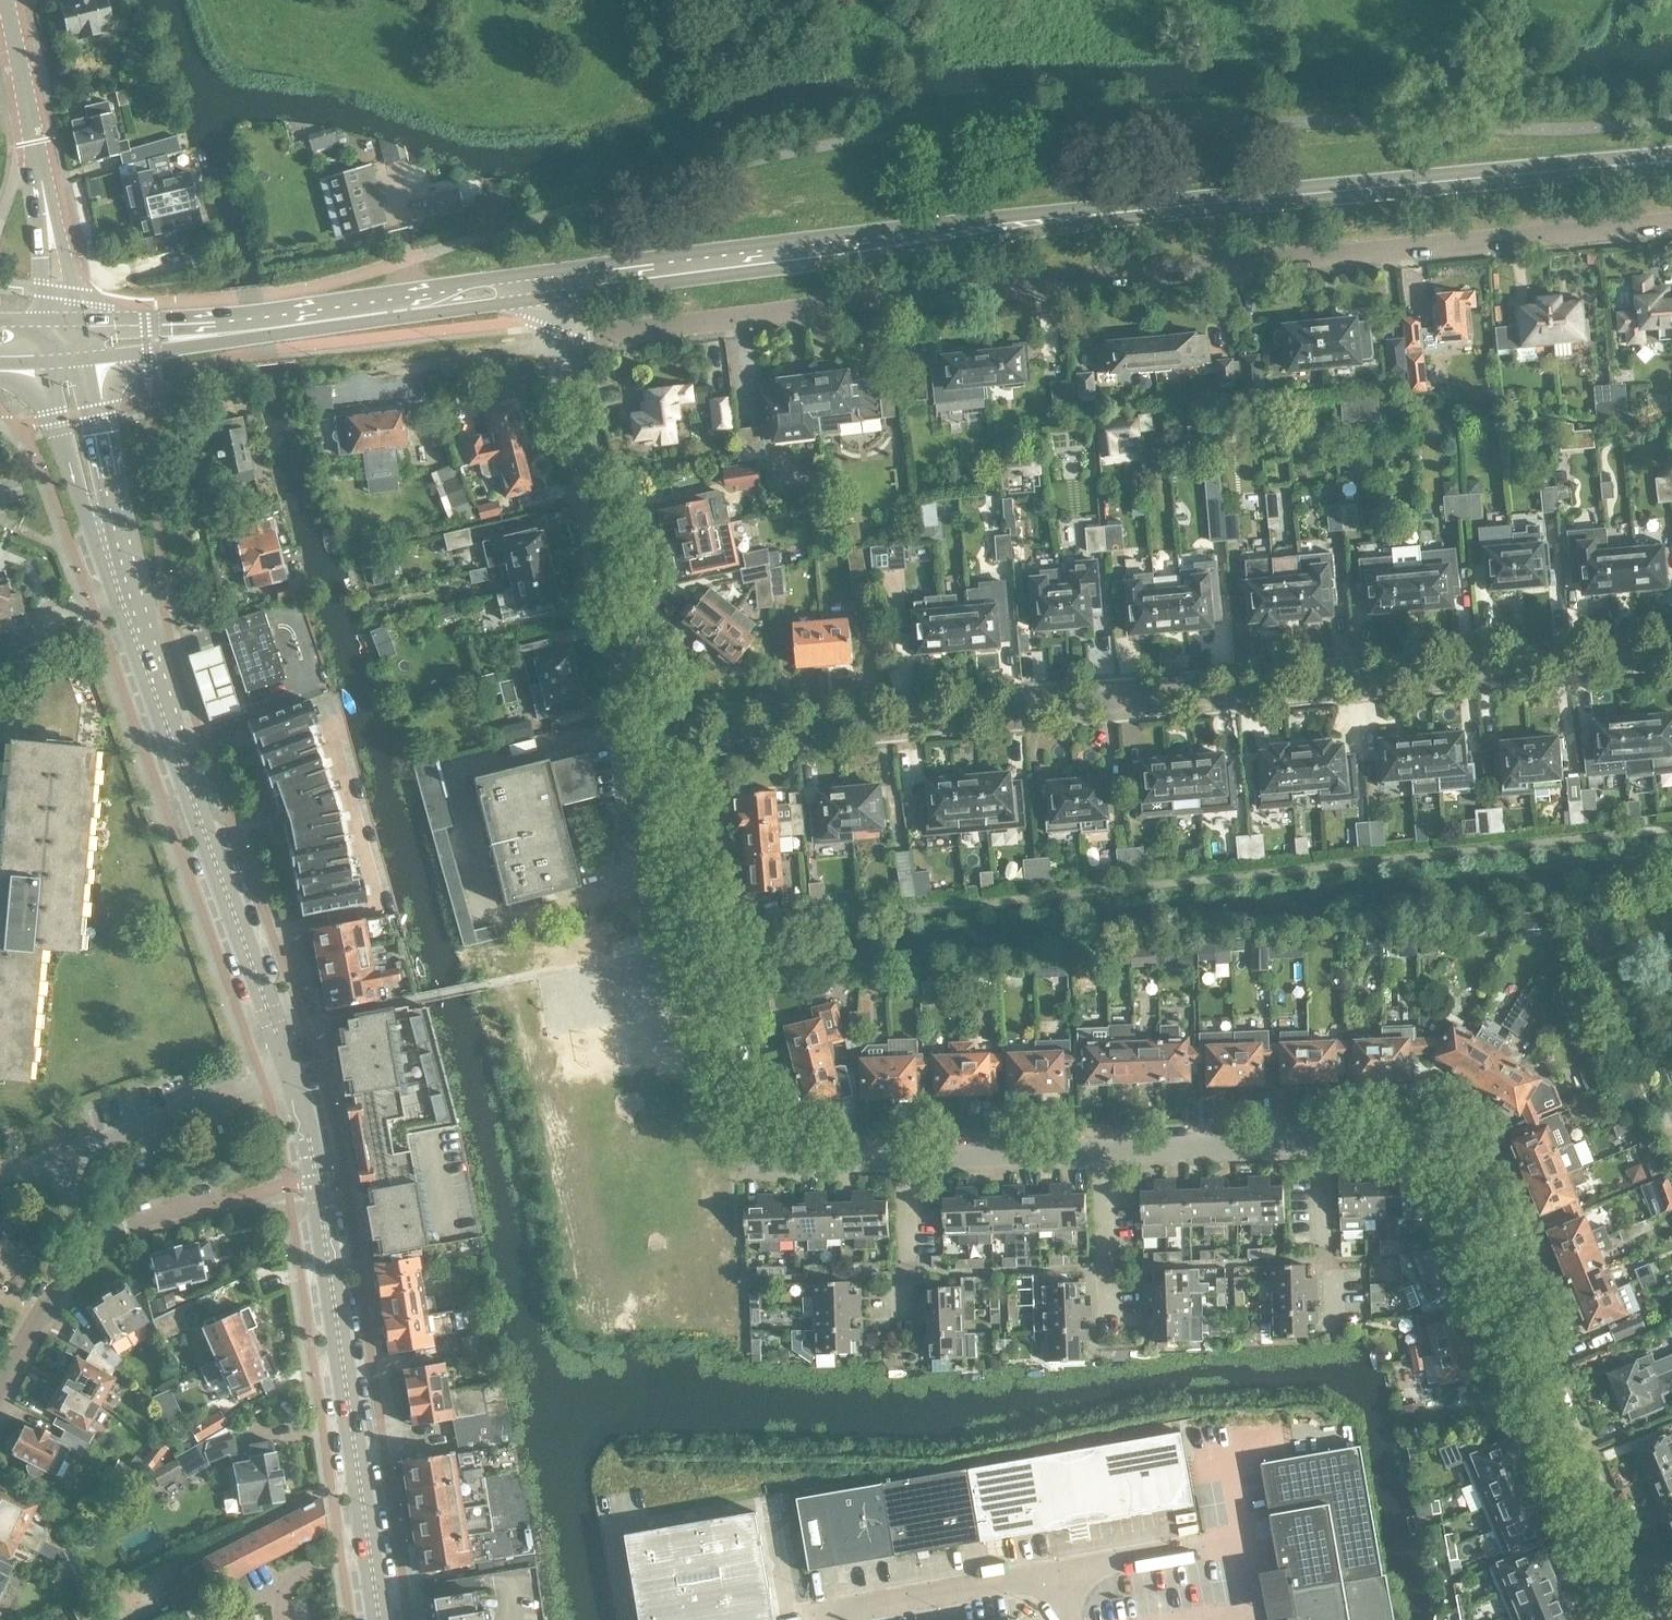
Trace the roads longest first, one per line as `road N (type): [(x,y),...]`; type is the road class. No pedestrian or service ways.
road 1 (secondary): [(1671,163),(1185,204),(489,295)]
road 2 (residential): [(560,341),(998,287),(1671,224)]
road 3 (residential): [(648,726),(1671,645)]
road 4 (tertiary): [(292,1074),(95,521),(63,340)]
road 5 (residential): [(1321,1141),(1441,1136),(1640,1619)]
road 6 (residential): [(648,726),(755,1161),(903,1158)]
road 7 (tertiary): [(378,1619),(306,1121),(292,1074)]
road 8 (residential): [(648,726),(560,341)]
road 9 (residential): [(63,340),(5,0)]
road 10 (unclassified): [(1059,1571),(815,1619)]
road 11 (secondary): [(63,340),(295,320)]
road 12 (residential): [(333,385),(560,341)]
road 13 (residential): [(1105,1150),(1321,1141)]
road 14 (residential): [(903,1158),(1105,1150)]
road 15 (secondary): [(489,295),(295,320)]
road 16 (residential): [(246,1089),(63,1157)]
road 17 (residential): [(1109,1342),(1105,1150)]
road 18 (residential): [(1333,1326),(1321,1141)]
road 19 (residential): [(93,1236),(0,1387)]
road 20 (residential): [(906,1331),(903,1158)]
road 21 (unclassified): [(1059,1571),(1202,1545)]
road 22 (residential): [(93,1236),(224,1198)]

